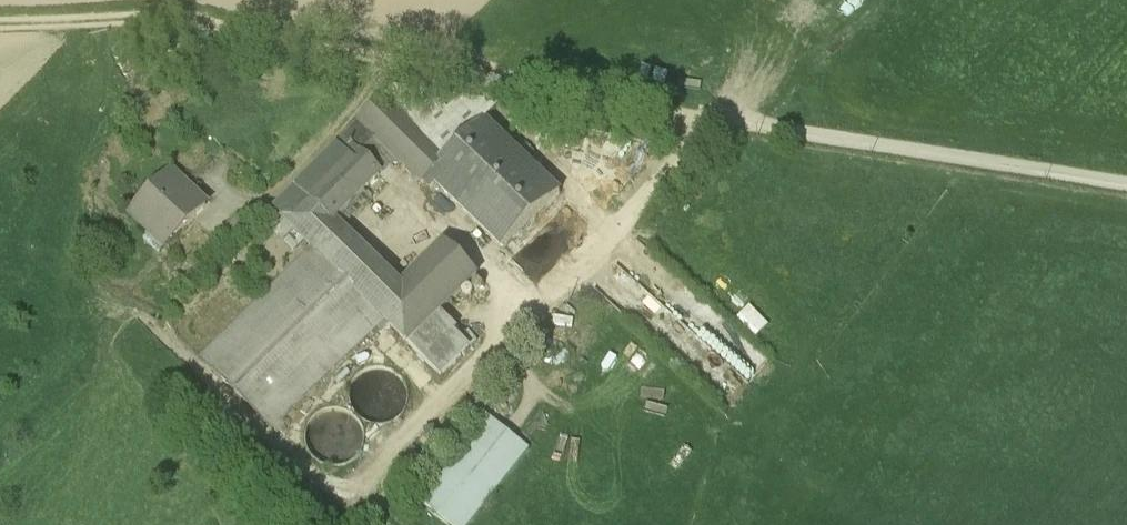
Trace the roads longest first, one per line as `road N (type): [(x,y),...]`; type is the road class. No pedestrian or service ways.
road 1 (track): [(0,27),(158,22),(698,116)]
road 2 (track): [(698,116),(371,506)]
road 3 (track): [(698,116),(1126,184)]
road 4 (track): [(397,524),(271,459),(153,330)]

